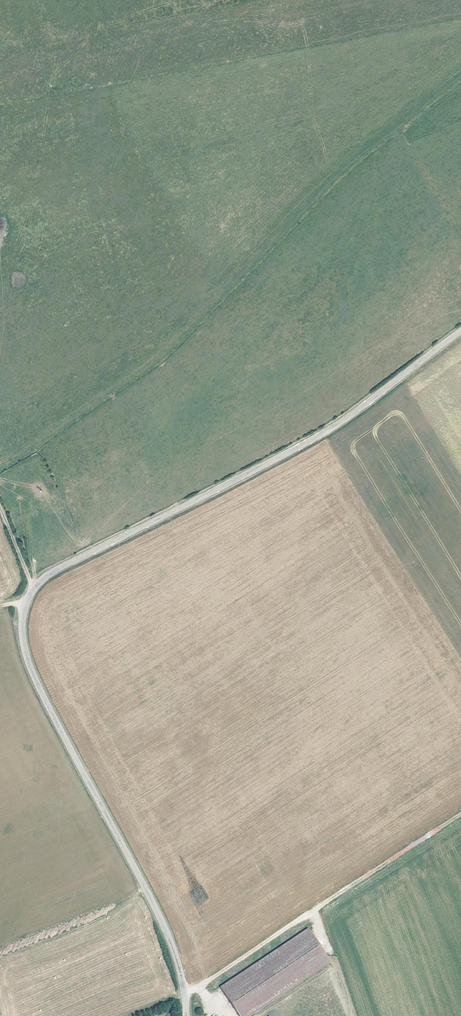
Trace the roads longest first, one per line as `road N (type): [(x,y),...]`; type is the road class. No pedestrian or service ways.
road 1 (unclassified): [(460,330),(327,431),(52,572),(29,595),(27,656),(144,886),(172,949),(187,1015)]

